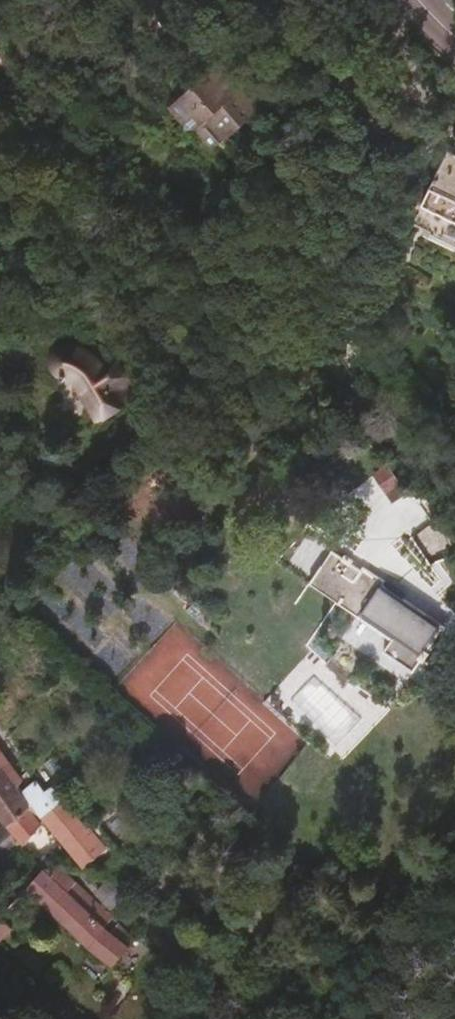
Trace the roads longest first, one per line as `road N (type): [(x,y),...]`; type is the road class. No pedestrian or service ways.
road 1 (residential): [(454,556),(421,478),(345,382),(103,174),(30,70),(12,0)]
road 2 (residential): [(328,1018),(344,987),(437,883),(454,847)]

